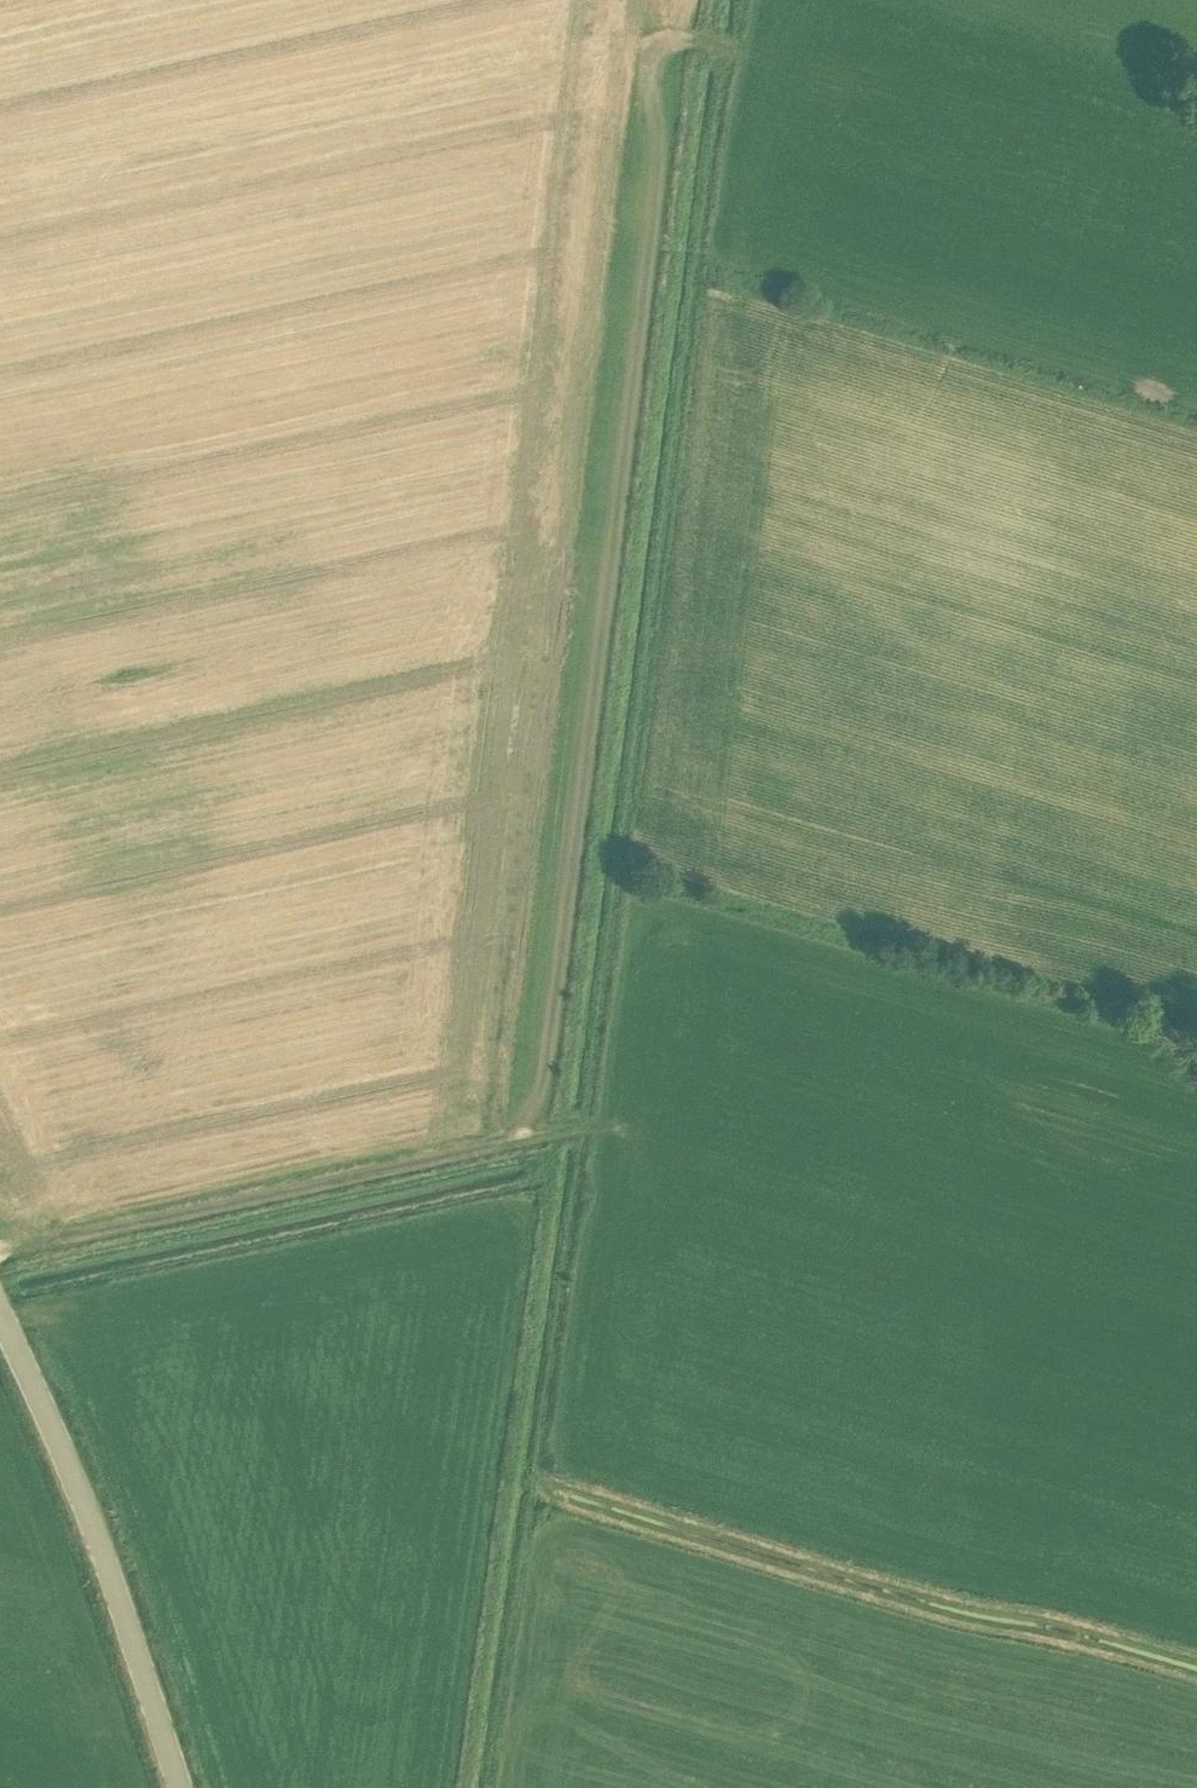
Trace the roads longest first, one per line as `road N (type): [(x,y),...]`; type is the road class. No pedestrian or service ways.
road 1 (unclassified): [(178,1787),(39,1390),(0,1311)]

